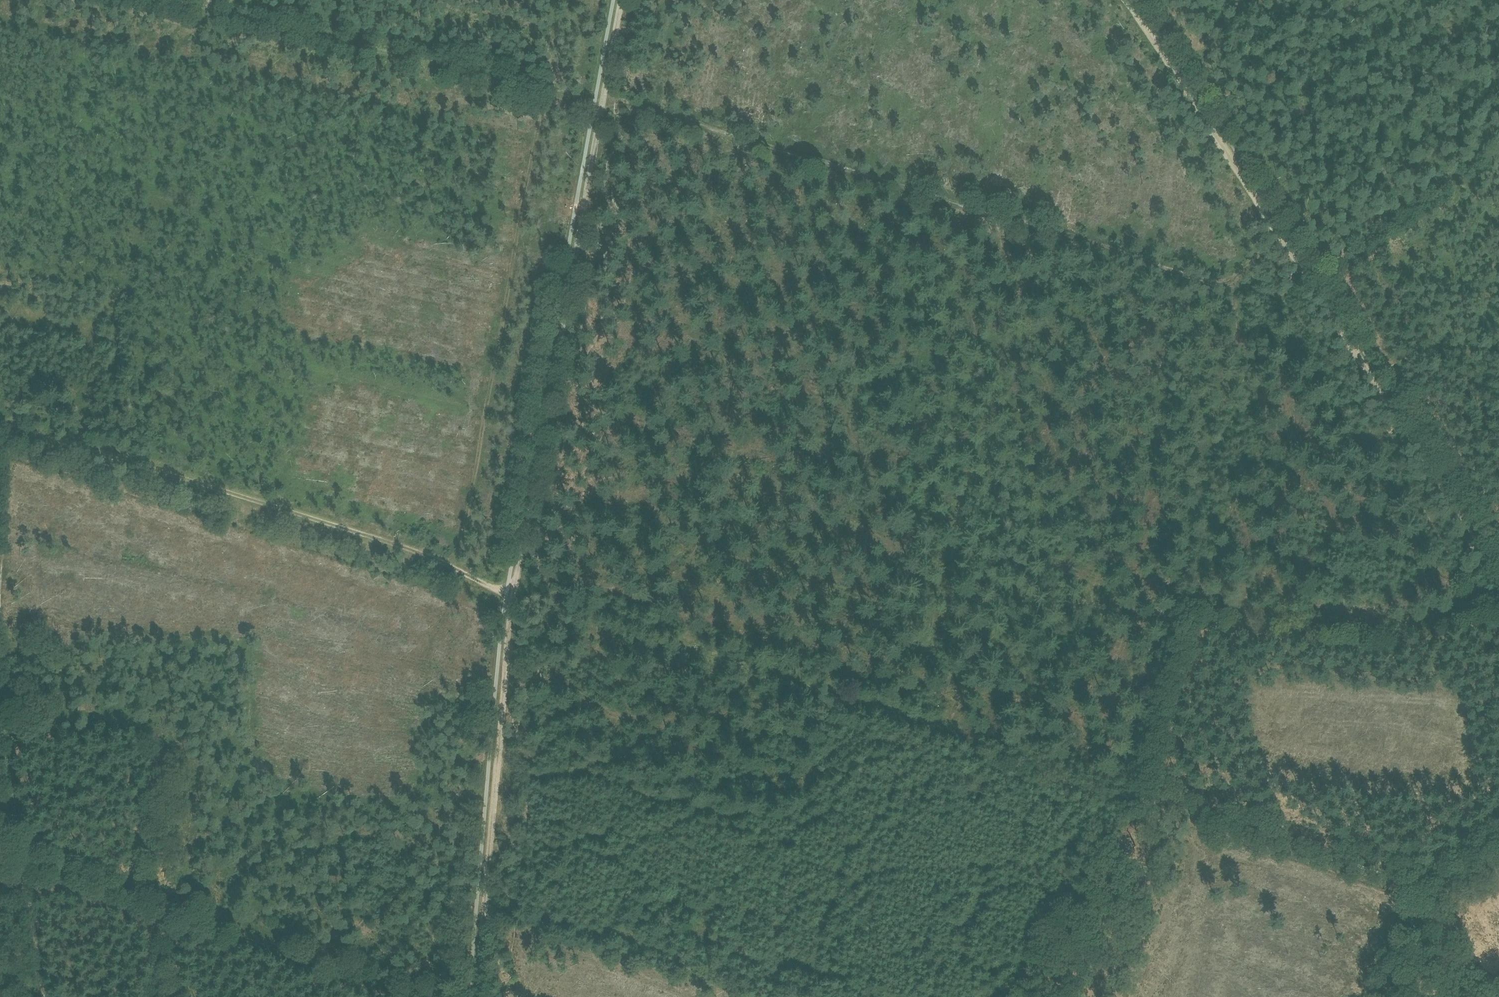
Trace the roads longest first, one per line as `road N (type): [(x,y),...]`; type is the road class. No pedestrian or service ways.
road 1 (track): [(476,996),(511,601),(621,0)]
road 2 (track): [(1498,568),(1135,0)]
road 3 (track): [(1498,855),(1449,884),(1146,789),(1057,996)]
road 4 (track): [(572,0),(458,569)]
road 5 (track): [(512,595),(404,547),(0,424)]
road 6 (track): [(427,996),(0,844)]
road 7 (track): [(1449,884),(1397,996)]

